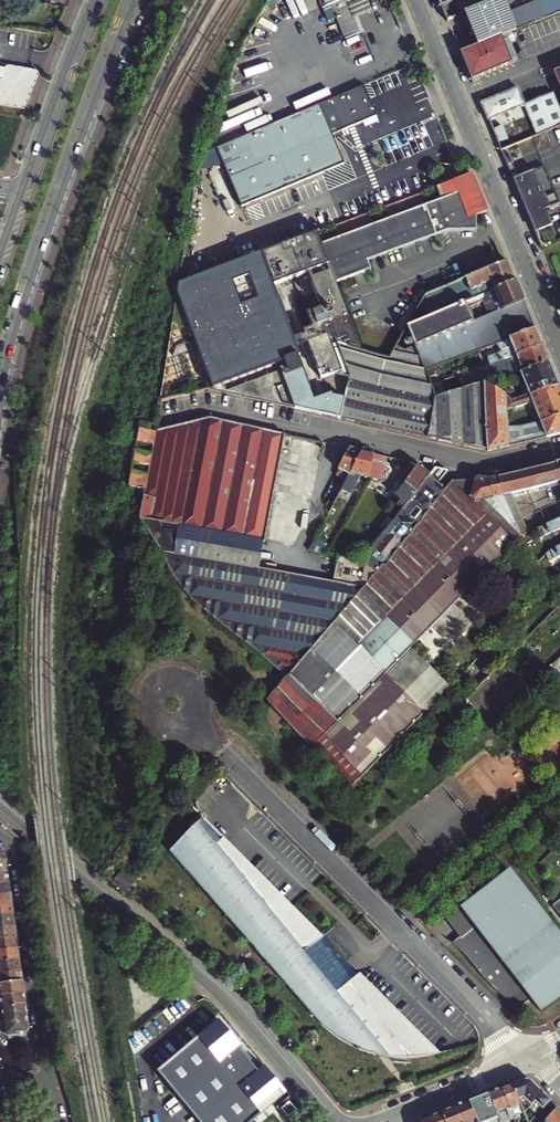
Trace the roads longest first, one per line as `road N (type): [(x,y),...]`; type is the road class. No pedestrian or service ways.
road 1 (residential): [(172,704),(530,1058)]
road 2 (residential): [(0,806),(229,996),(339,1121)]
road 3 (residential): [(559,446),(485,463),(222,406),(167,419)]
road 4 (primary): [(0,378),(24,289),(132,0)]
road 5 (tertiary): [(416,0),(559,348)]
road 6 (residential): [(0,835),(19,861),(53,1103)]
road 7 (primary): [(99,0),(26,195)]
road 8 (residential): [(380,1121),(530,1058)]

